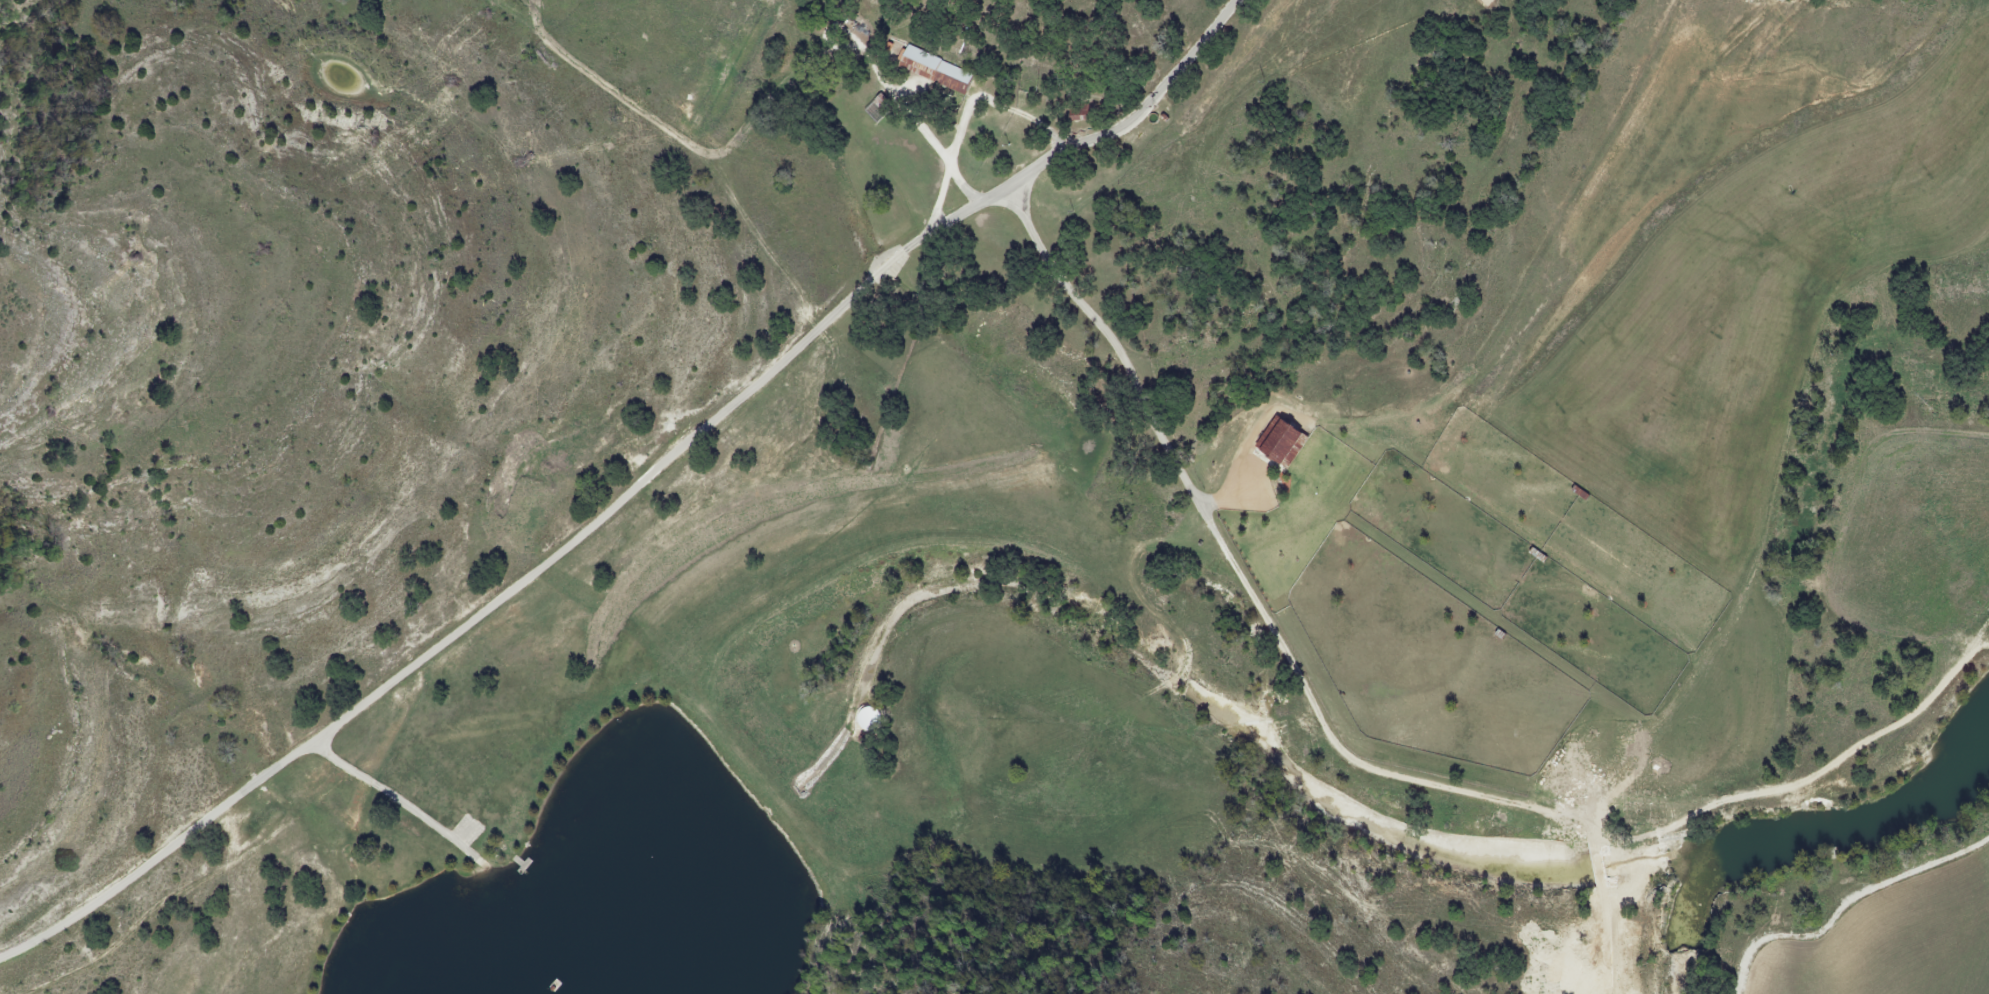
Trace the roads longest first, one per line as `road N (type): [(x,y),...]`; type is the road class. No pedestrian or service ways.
road 1 (residential): [(0,958),(168,882),(318,744),(582,551),(901,260),(1058,141),(1120,128),(1234,0)]

